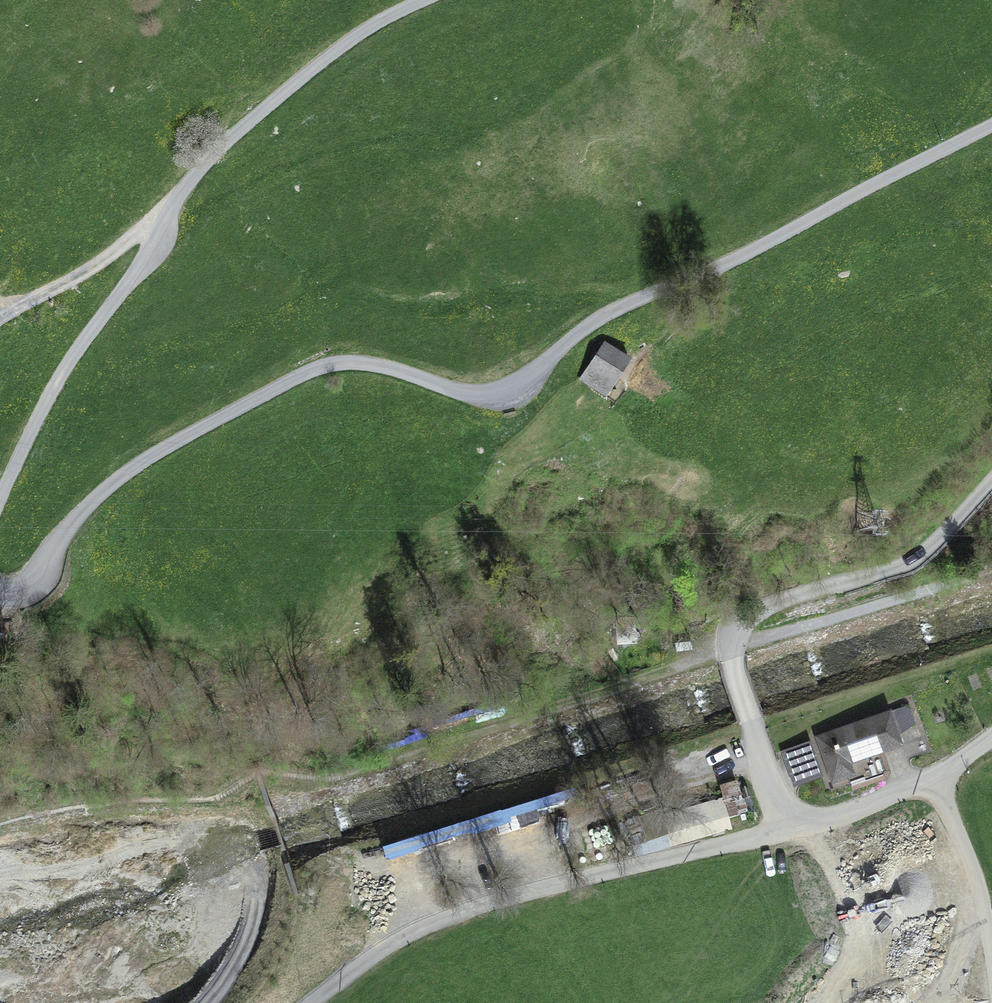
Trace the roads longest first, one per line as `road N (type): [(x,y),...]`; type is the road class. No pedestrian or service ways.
road 1 (unclassified): [(991,124),(768,244),(607,313),(501,389),(457,391),(352,361),(305,370),(148,456),(84,510),(32,580),(0,592)]
road 2 (unclassified): [(0,495),(48,396),(124,290),(180,190),(324,58),(422,0)]
road 3 (unclassified): [(806,825),(464,909),(371,955),(309,1002)]
road 4 (unclassified): [(751,716),(731,648),(745,616),(916,561),(991,483)]
road 5 (track): [(764,755),(404,880)]
road 6 (track): [(991,569),(731,648)]
road 7 (residential): [(991,737),(934,778),(806,825)]
road 8 (track): [(611,397),(686,304),(696,277)]
road 9 (residential): [(806,825),(781,804),(751,716)]
road 10 (track): [(207,1002),(244,948),(256,891)]

